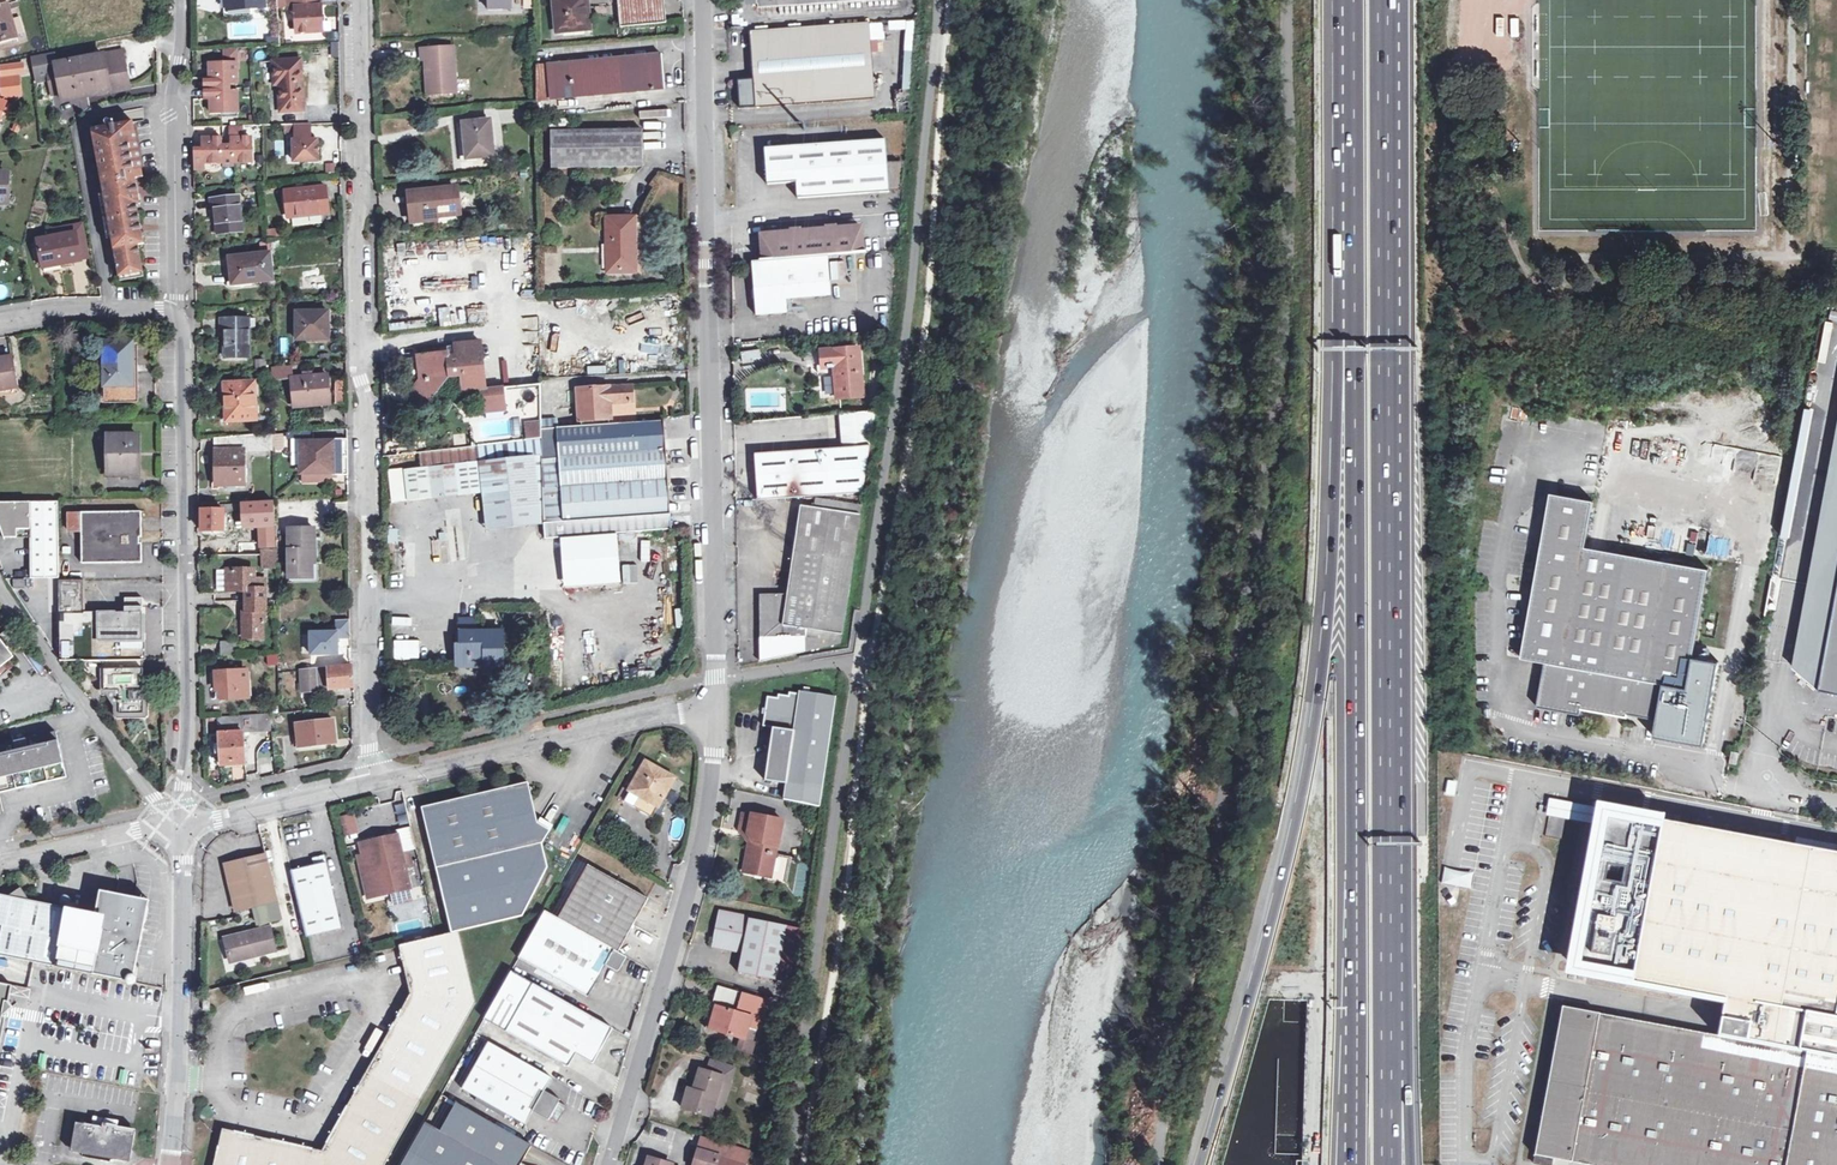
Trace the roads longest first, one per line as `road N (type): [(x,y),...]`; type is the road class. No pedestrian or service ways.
road 1 (motorway): [(1391,1034),(1387,0)]
road 2 (motorway): [(1349,177),(1332,325),(1331,552),(1312,733),(1203,1164)]
road 3 (motorway): [(1349,177),(1353,1125)]
road 4 (unclassified): [(370,782),(361,0)]
road 5 (residential): [(717,702),(703,0)]
road 6 (residential): [(184,307),(188,730),(179,827)]
road 7 (unclassified): [(611,1164),(712,788),(717,702)]
road 8 (unclassified): [(717,702),(370,782)]
road 9 (unclassified): [(179,827),(183,1005),(173,1164)]
road 10 (residential): [(179,0),(168,115),(184,307)]
road 11 (unclassified): [(179,827),(0,595)]
road 12 (unclassified): [(370,782),(179,827)]
road 13 (unclassified): [(0,321),(184,307)]
road 14 (unclassified): [(179,827),(0,863)]
road 15 (motorway): [(1348,0),(1349,177)]
road 16 (motorway): [(1411,1164),(1408,1087),(1391,1034)]
road 17 (motorway): [(1391,1164),(1391,1034)]

